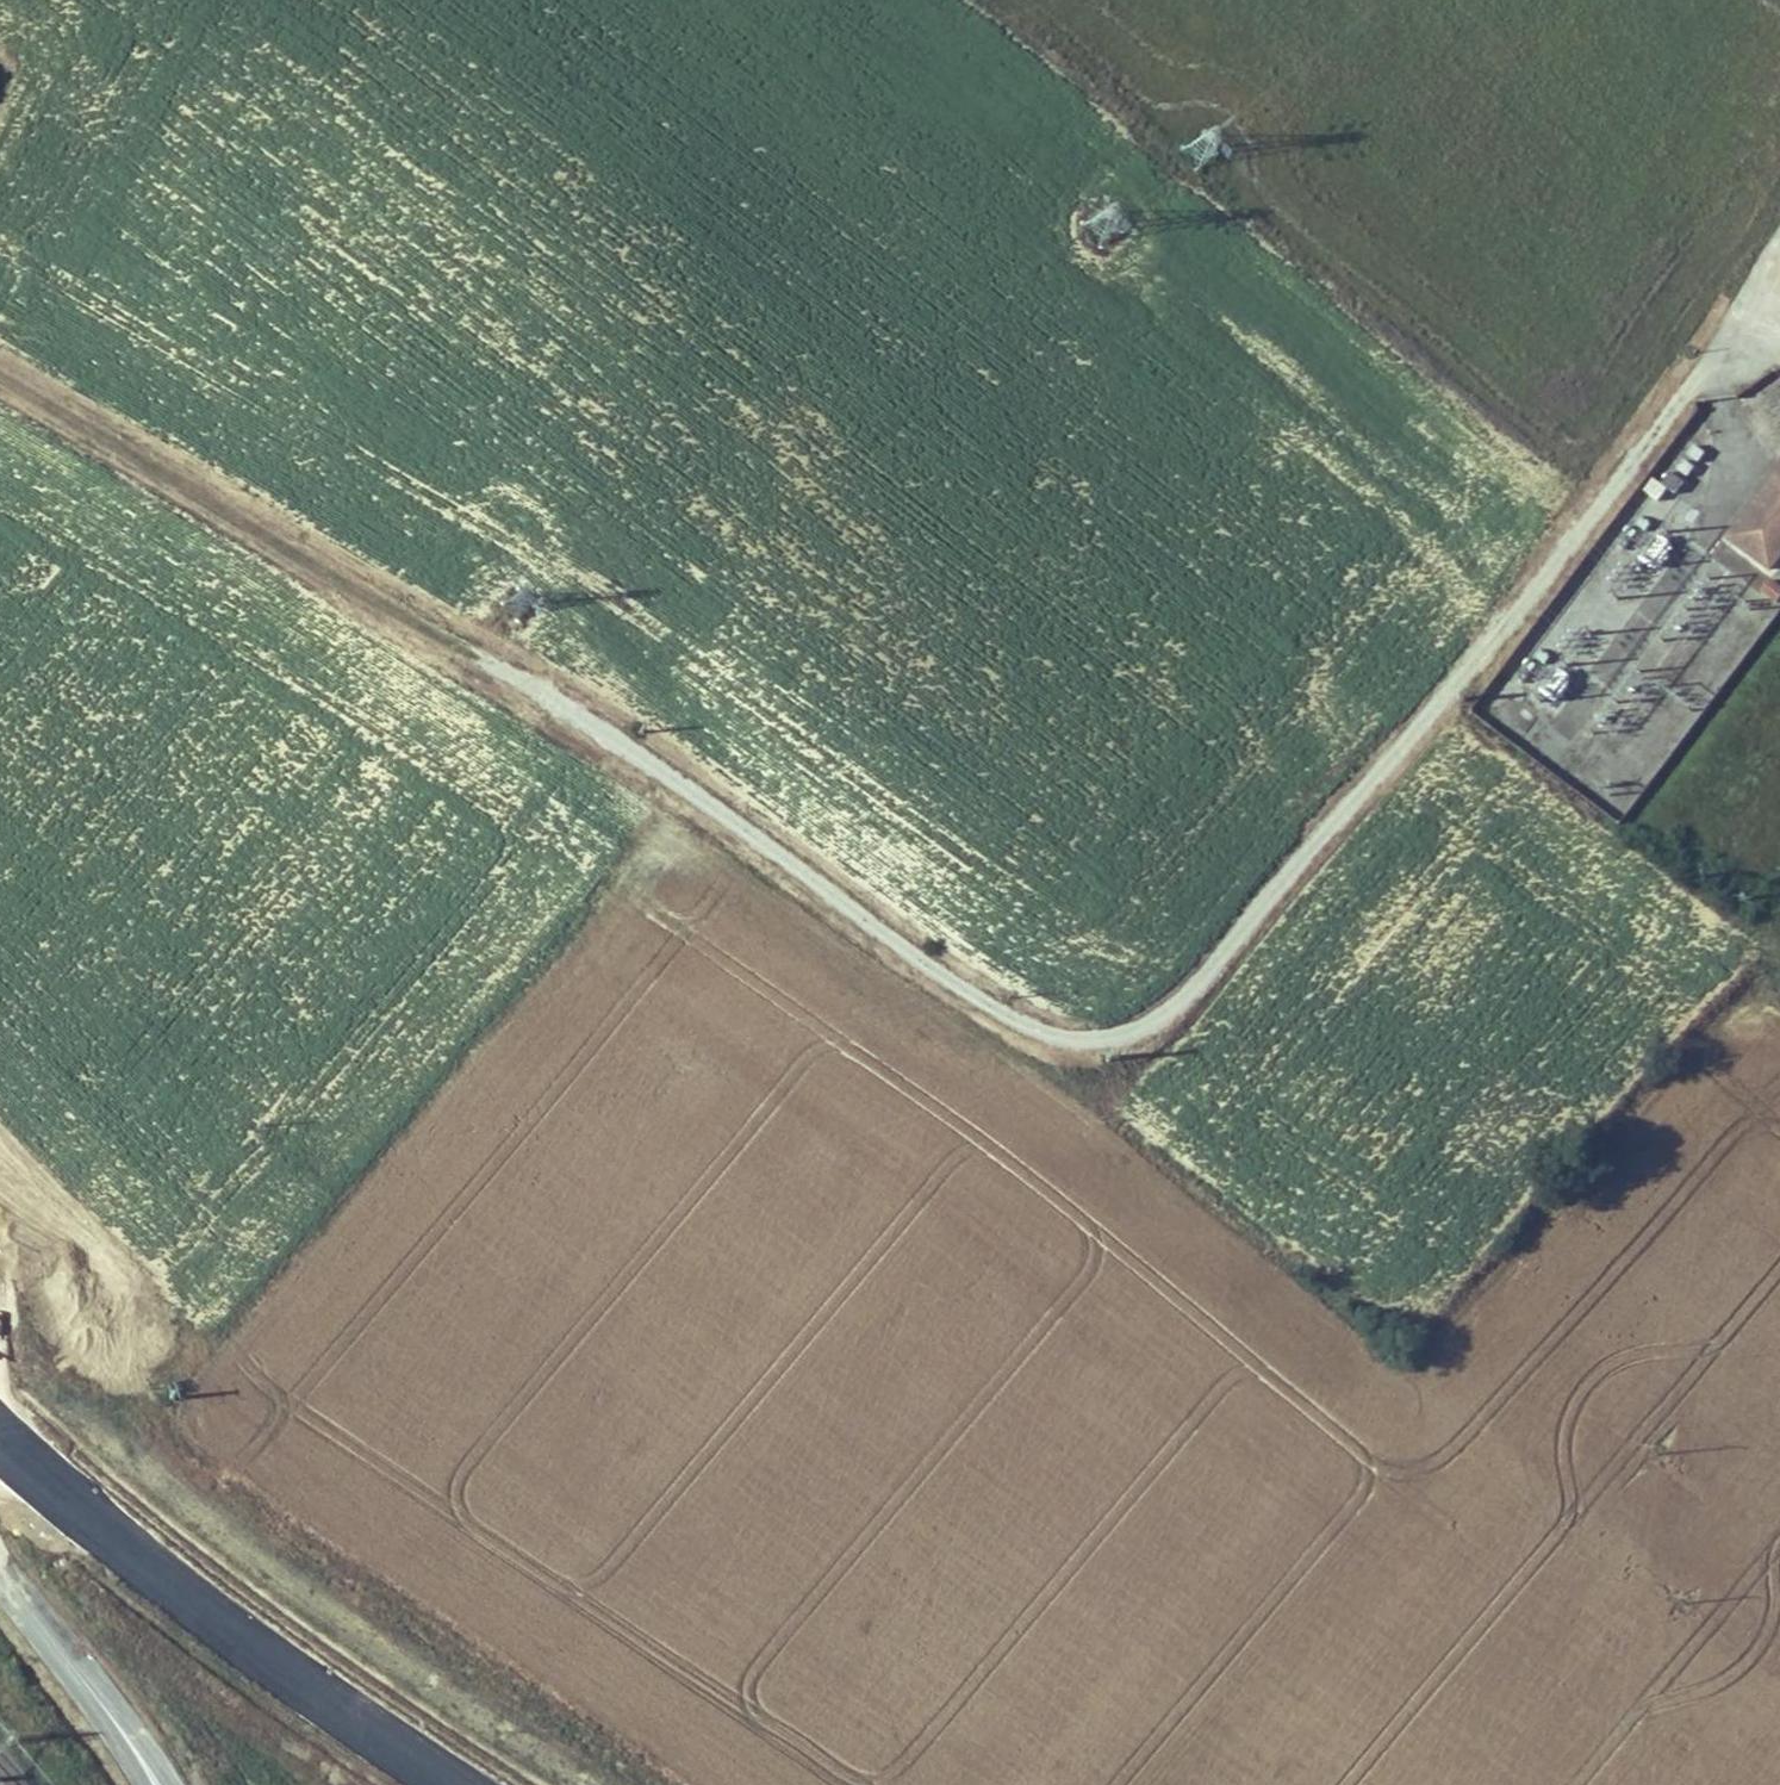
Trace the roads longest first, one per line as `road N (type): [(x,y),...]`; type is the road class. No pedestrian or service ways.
road 1 (track): [(0,370),(569,694),(1110,1077),(1614,491),(1761,297),(1779,315)]
road 2 (primary): [(0,1425),(148,1561),(477,1784)]

